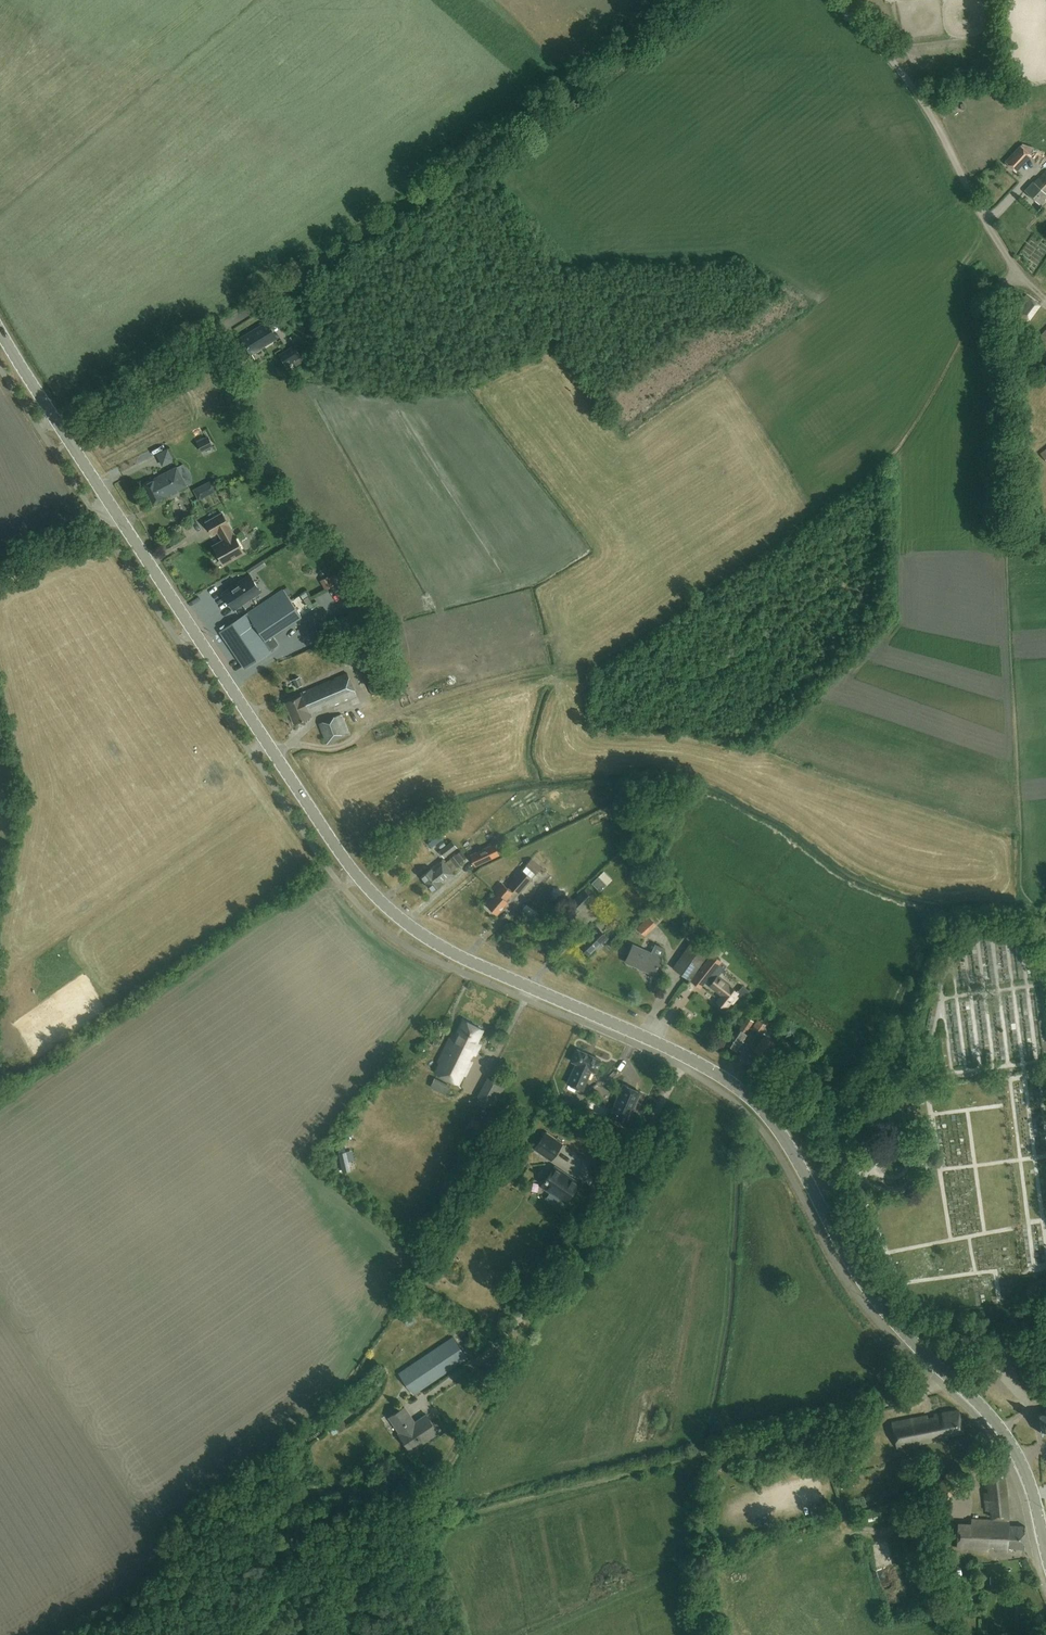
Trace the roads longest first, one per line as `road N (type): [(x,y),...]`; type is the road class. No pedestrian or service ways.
road 1 (secondary): [(958,1385),(869,1290),(789,1145),(747,1096),(687,1058),(459,955),(372,892),(67,435)]
road 2 (unclassified): [(67,435),(685,0)]
road 3 (track): [(472,1364),(535,1311),(687,1058)]
road 4 (track): [(835,0),(906,71),(1019,273)]
road 5 (track): [(420,1528),(716,1448)]
road 6 (unclassified): [(716,1448),(958,1385)]
road 7 (track): [(420,1528),(422,1510),(535,1311)]
road 8 (secondary): [(1045,1548),(1019,1459),(958,1385)]
road 9 (secondary): [(67,435),(0,330)]

